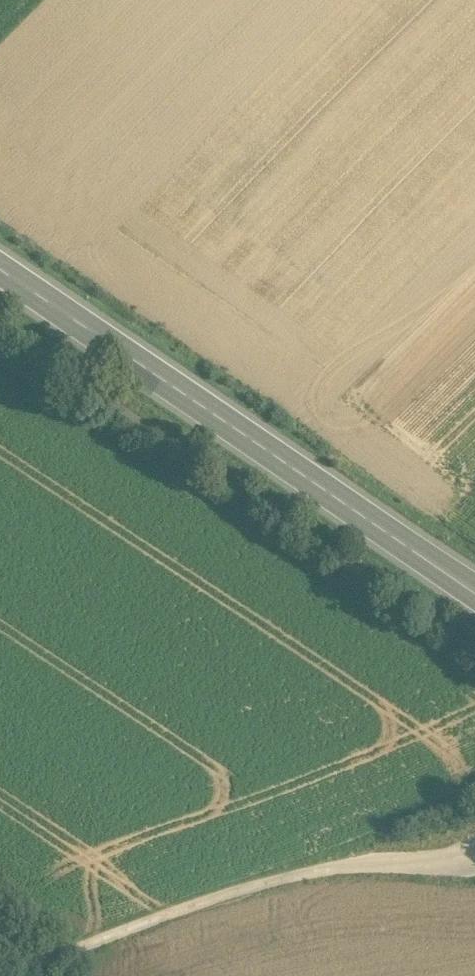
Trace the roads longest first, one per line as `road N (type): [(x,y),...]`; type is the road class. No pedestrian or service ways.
road 1 (primary): [(0,287),(474,606)]
road 2 (track): [(474,856),(218,898),(14,975)]

